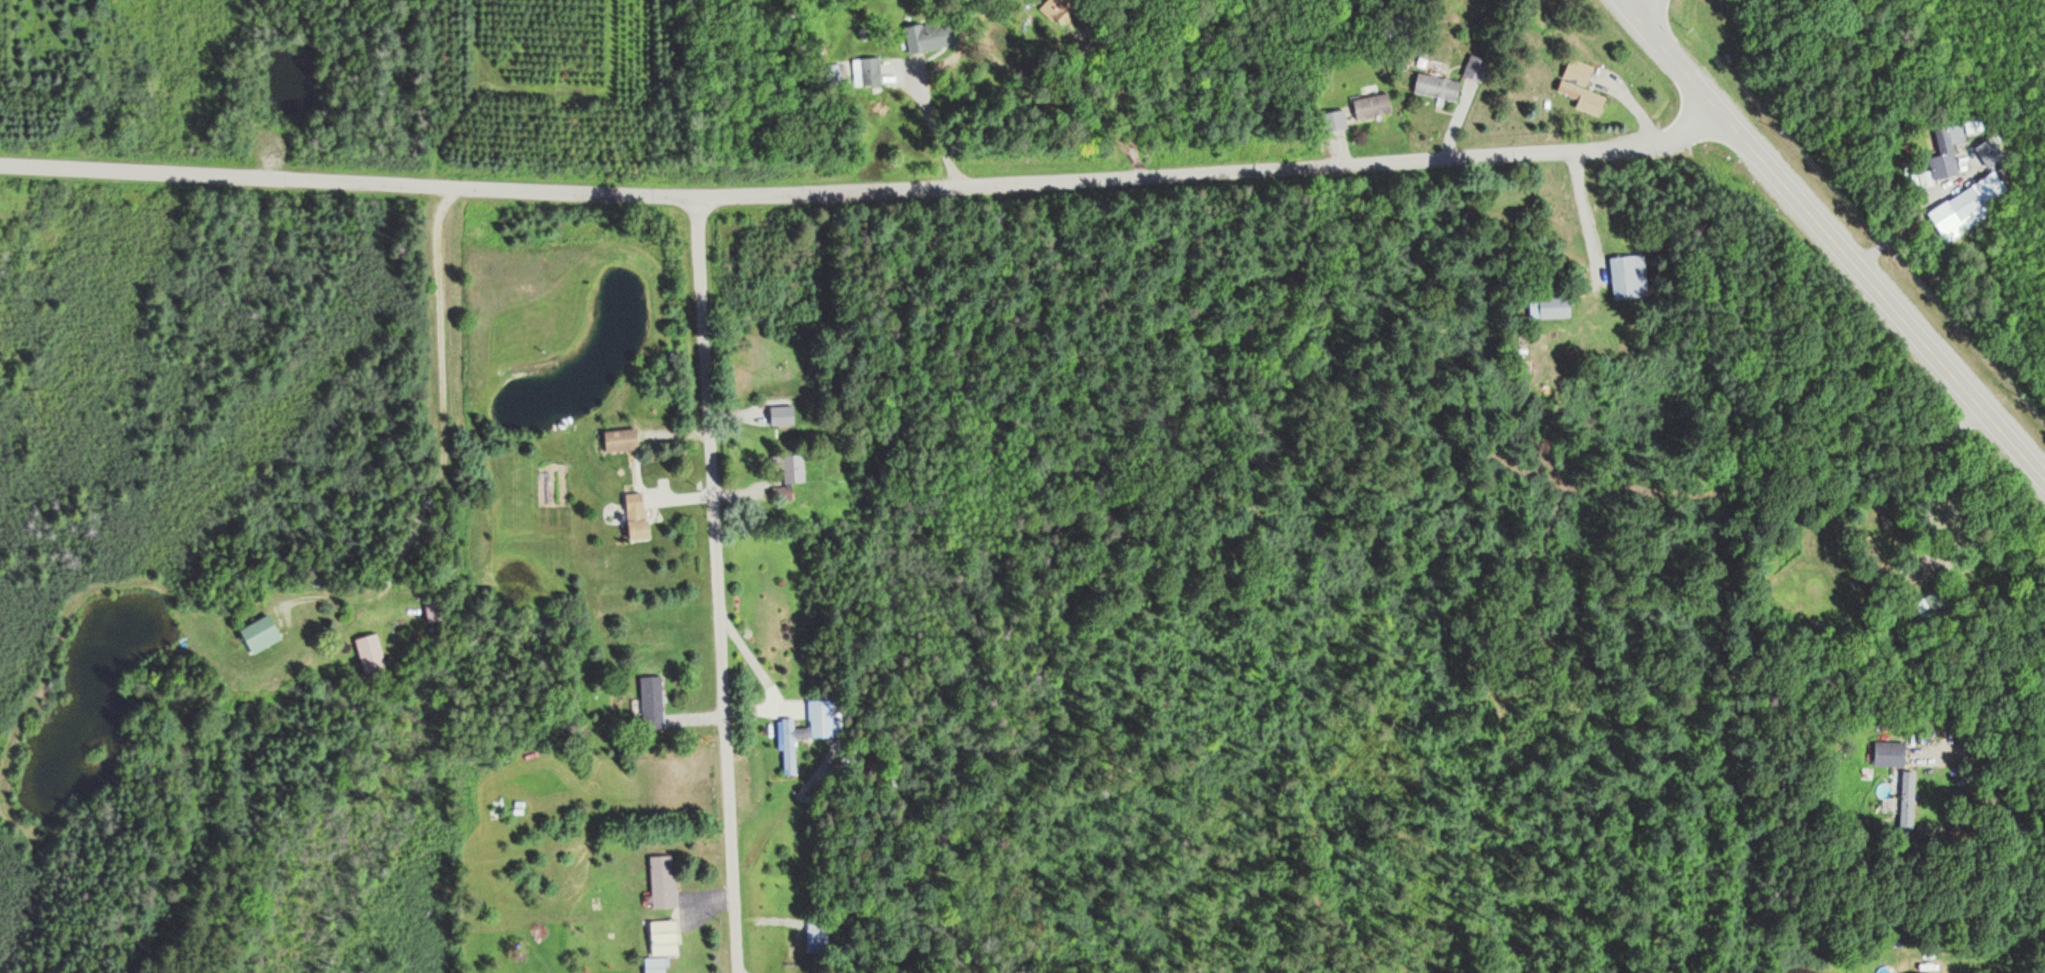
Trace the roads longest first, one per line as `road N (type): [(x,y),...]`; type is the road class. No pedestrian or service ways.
road 1 (residential): [(0,164),(696,198),(1645,146),(1685,137),(1716,112)]
road 2 (residential): [(739,972),(696,198)]
road 3 (primary): [(2044,482),(1623,0)]

